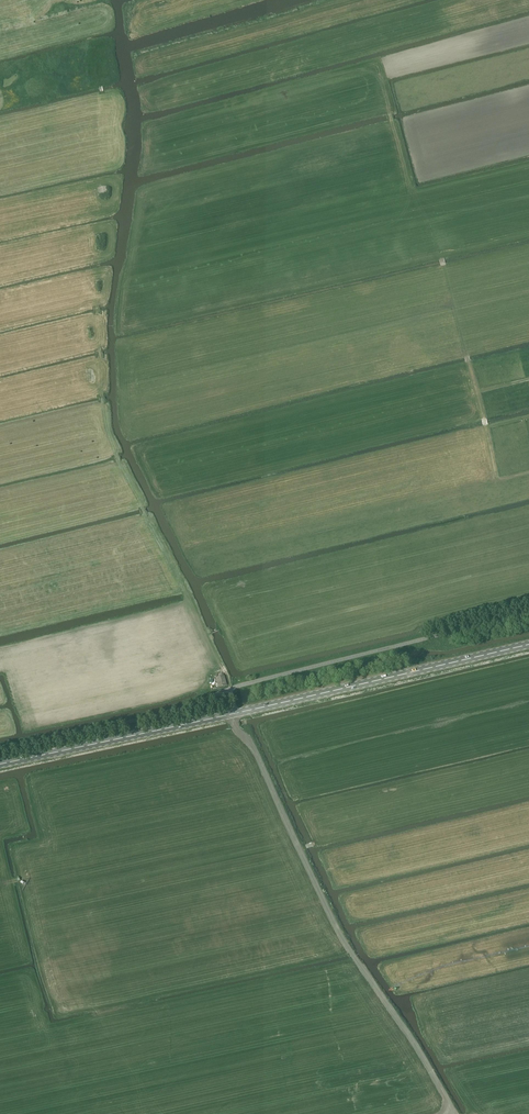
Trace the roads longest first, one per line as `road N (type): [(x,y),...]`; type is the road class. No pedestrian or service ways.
road 1 (secondary): [(0,764),(528,645)]
road 2 (track): [(456,1113),(337,928),(235,713)]
road 3 (track): [(230,688),(143,508)]

